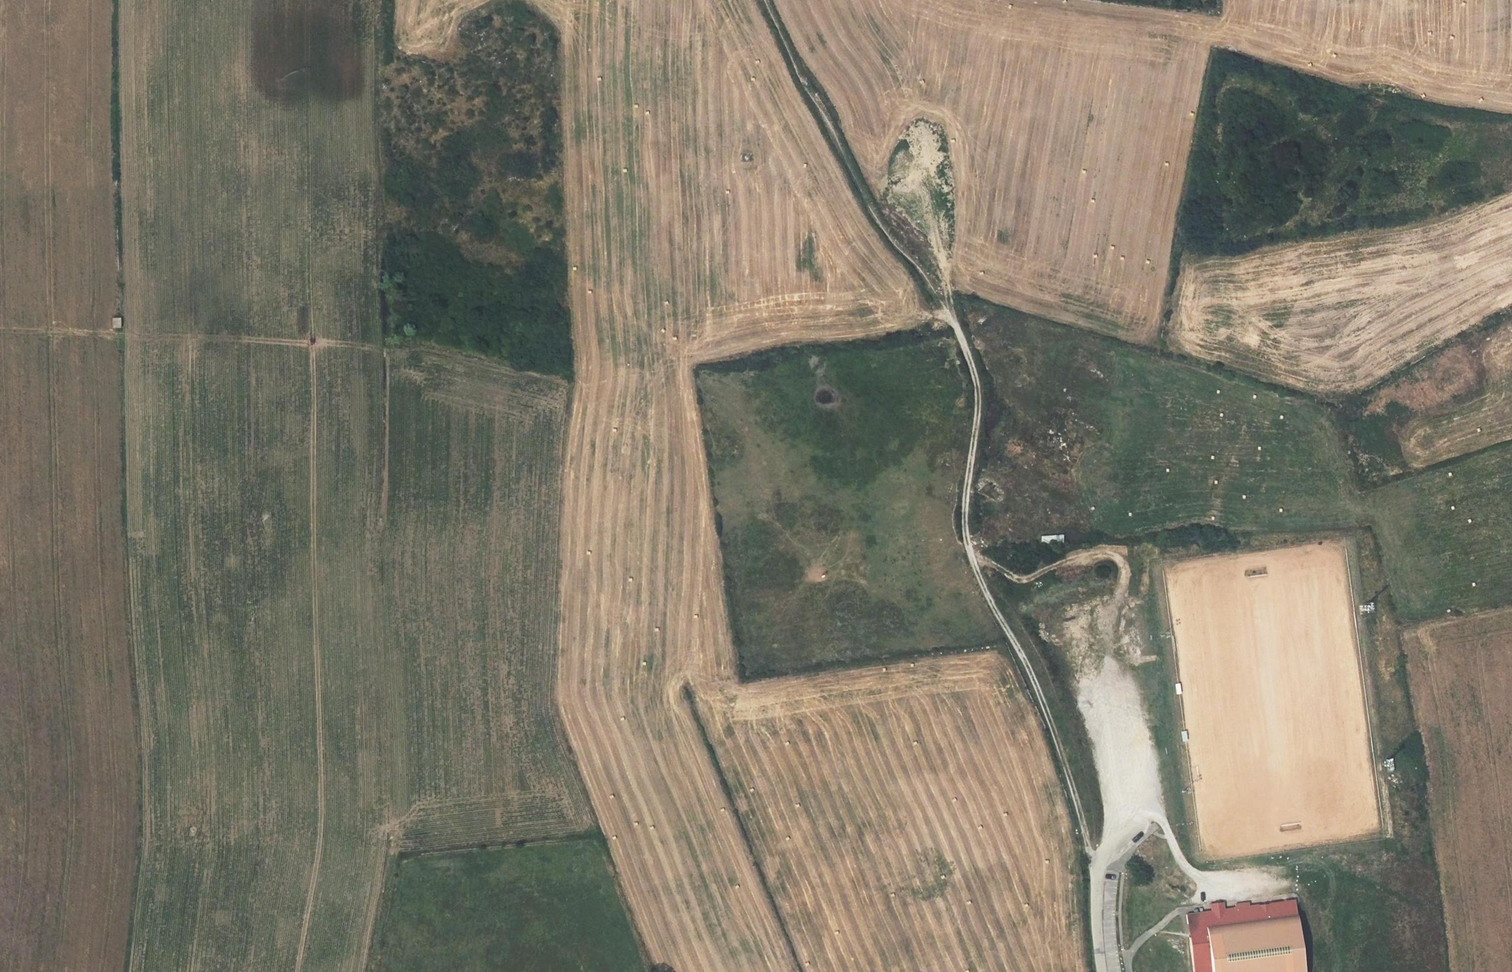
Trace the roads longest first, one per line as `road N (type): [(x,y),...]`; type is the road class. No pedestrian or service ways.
road 1 (track): [(1097,885),(1042,706),(964,535),(977,402),(966,355),(935,294),(869,212),(762,0)]

